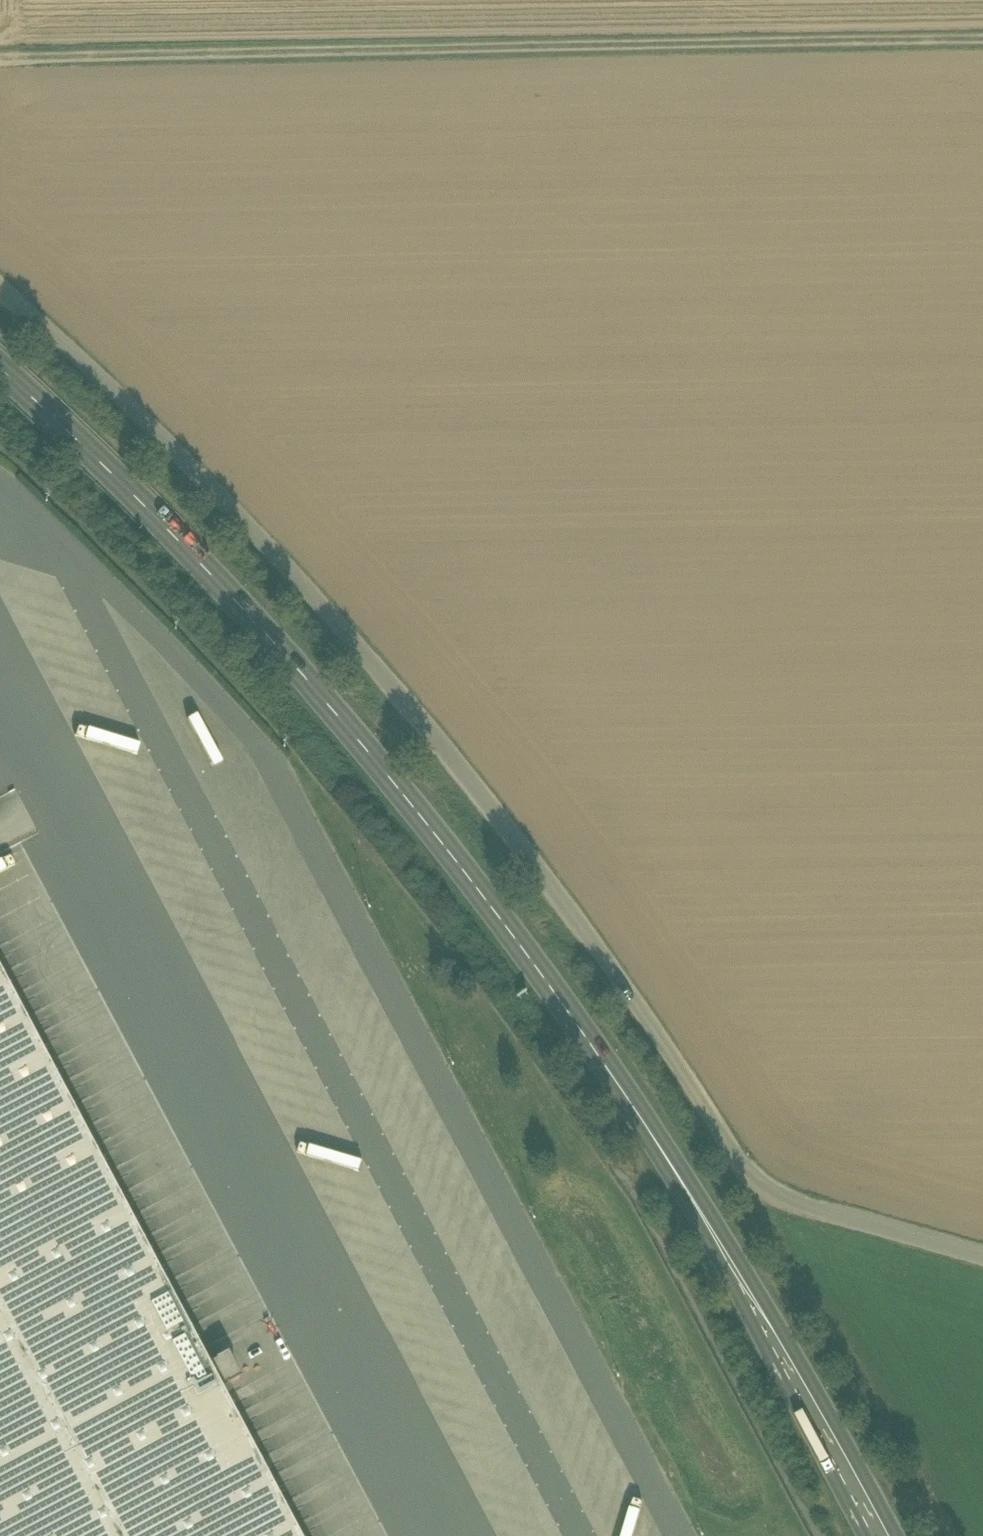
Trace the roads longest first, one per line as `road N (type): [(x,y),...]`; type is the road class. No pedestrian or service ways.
road 1 (primary): [(881,1535),(749,1296),(602,1059),(432,830),(181,543),(0,371)]
road 2 (unclassified): [(0,288),(170,444),(441,741),(621,980),(764,1195),(982,1263)]
road 3 (track): [(0,66),(982,44)]
road 4 (track): [(819,1535),(628,1182),(602,1172)]

